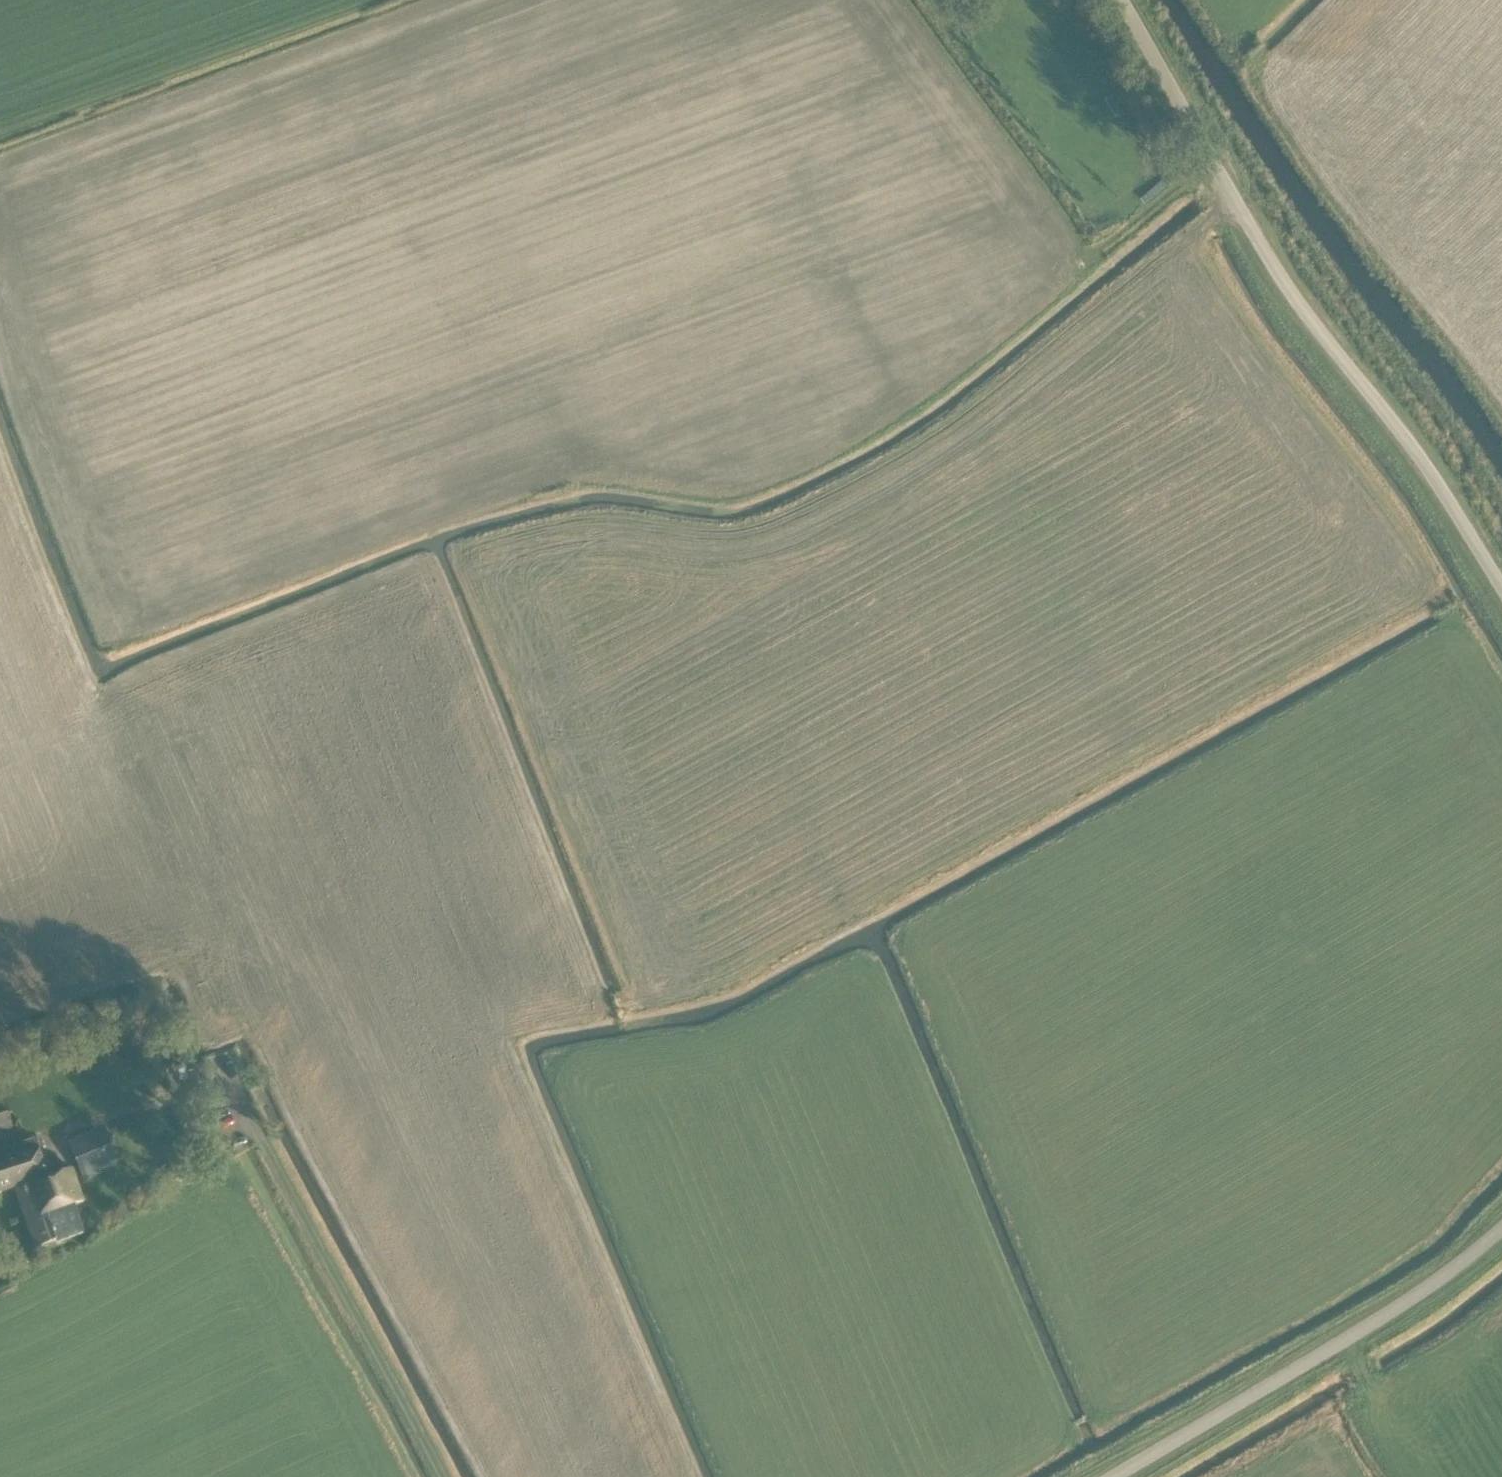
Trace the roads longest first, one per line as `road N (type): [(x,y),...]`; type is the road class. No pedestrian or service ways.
road 1 (unclassified): [(1501,594),(1435,485),(1277,275),(1119,0)]
road 2 (unclassified): [(1116,1476),(1381,1319),(1501,1231)]
road 3 (unclassified): [(440,1476),(249,1119)]

